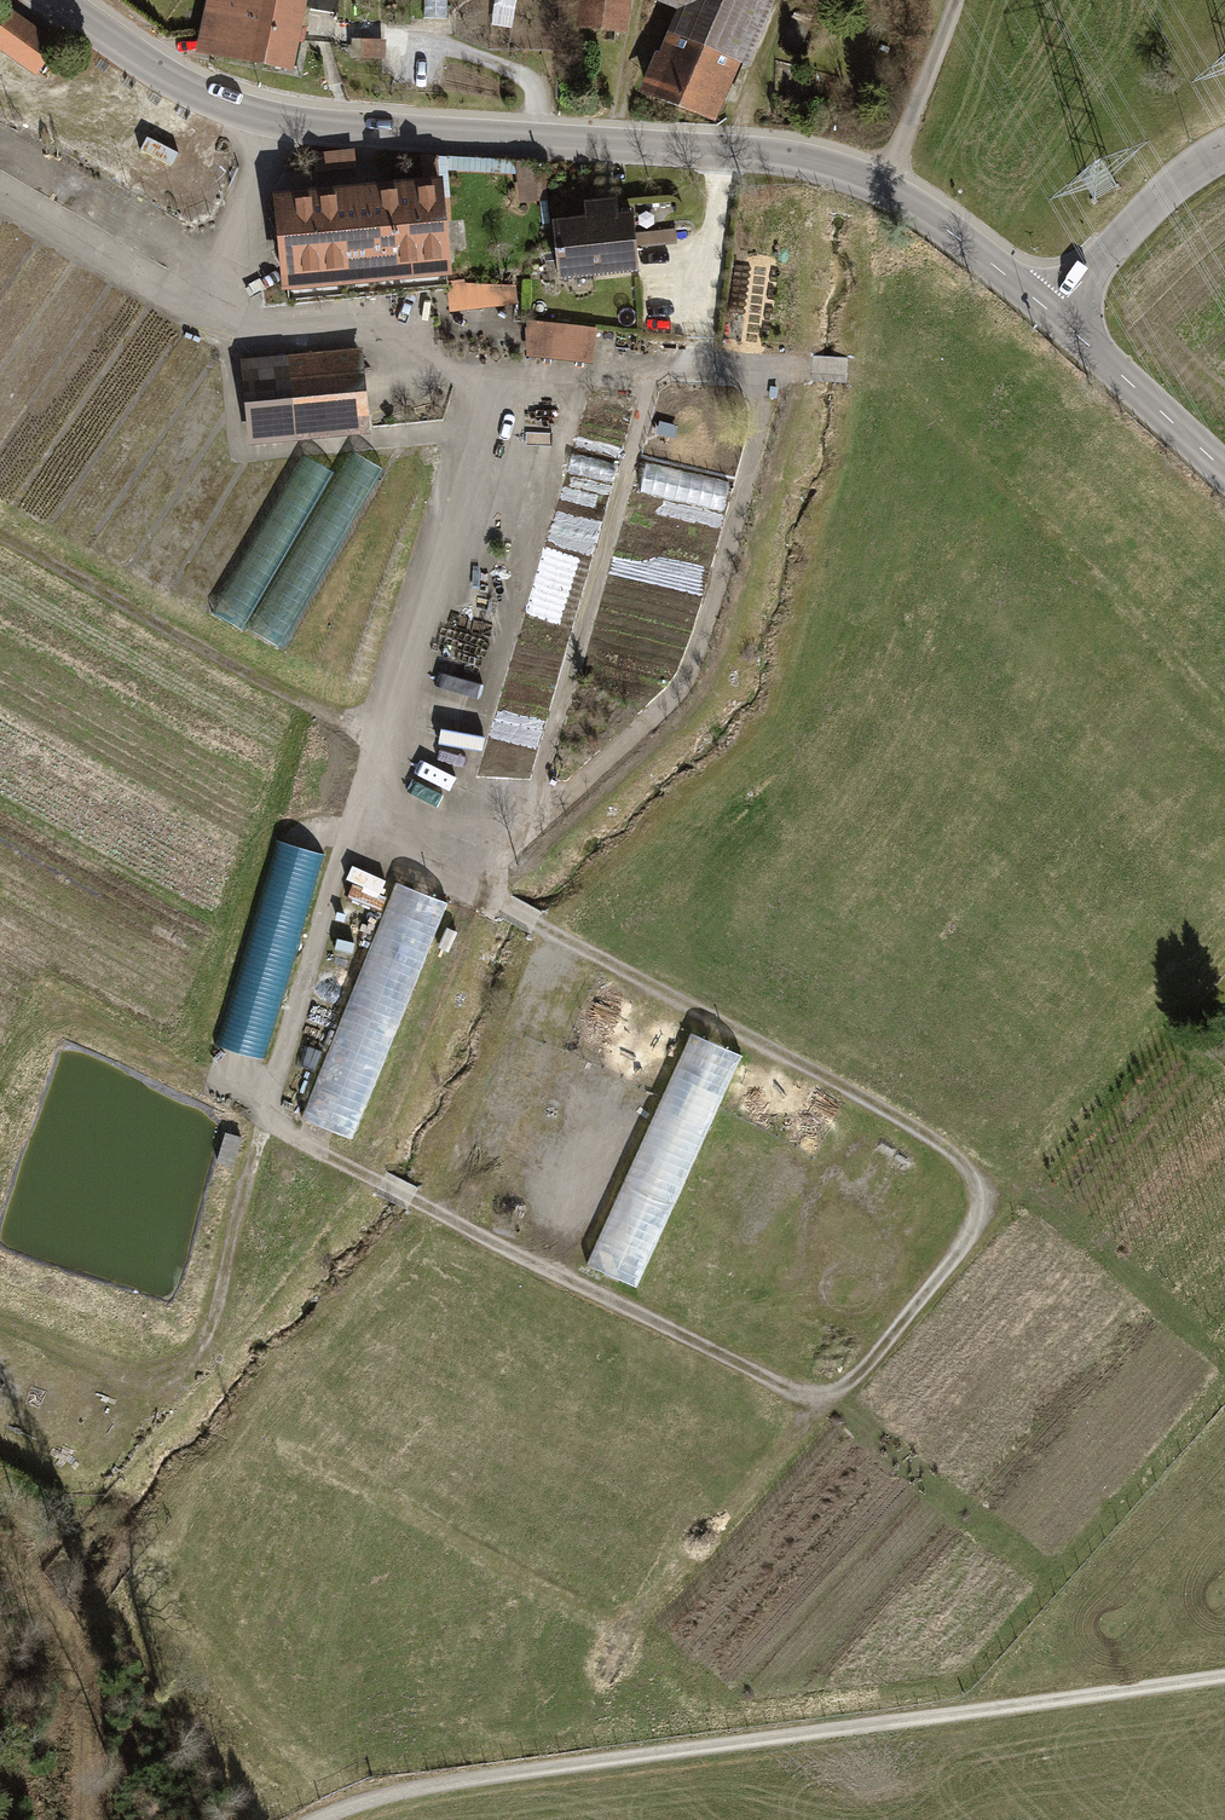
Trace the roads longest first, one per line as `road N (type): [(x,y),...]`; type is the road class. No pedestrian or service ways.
road 1 (track): [(776,367),(811,395),(824,418),(824,479),(769,673),(741,733),(583,872),(562,940),(450,1194),(448,1219),(816,1404),(624,1639),(269,1438)]
road 2 (track): [(0,1328),(158,1387),(187,1377),(204,1351),(265,1109),(500,379)]
road 3 (tertiary): [(53,0),(174,84),(269,121),(834,168),(941,220),(1051,313)]
road 4 (track): [(816,1404),(856,1373),(983,1221),(982,1191),(954,1154),(445,877),(422,840)]
road 5 (track): [(1224,1677),(403,1792),(330,1819)]
road 6 (track): [(1224,715),(888,382),(699,366),(500,379)]
road 7 (track): [(422,840),(431,785),(469,749),(588,370)]
road 8 (track): [(776,367),(690,674),(592,797)]
road 9 (track): [(657,370),(532,795)]
road 10 (track): [(381,742),(248,683),(0,536)]
road 11 (track): [(488,428),(245,455),(237,450),(229,353),(239,312)]
road 12 (track): [(91,1819),(94,1728),(56,1622),(0,1555)]
road 13 (track): [(0,194),(191,305),(239,312)]
road 14 (tertiary): [(1224,147),(1180,179),(1051,313)]
road 15 (tertiary): [(1051,313),(1224,471)]
road 16 (track): [(883,188),(959,0)]
road 17 (track): [(81,1025),(265,1109)]

